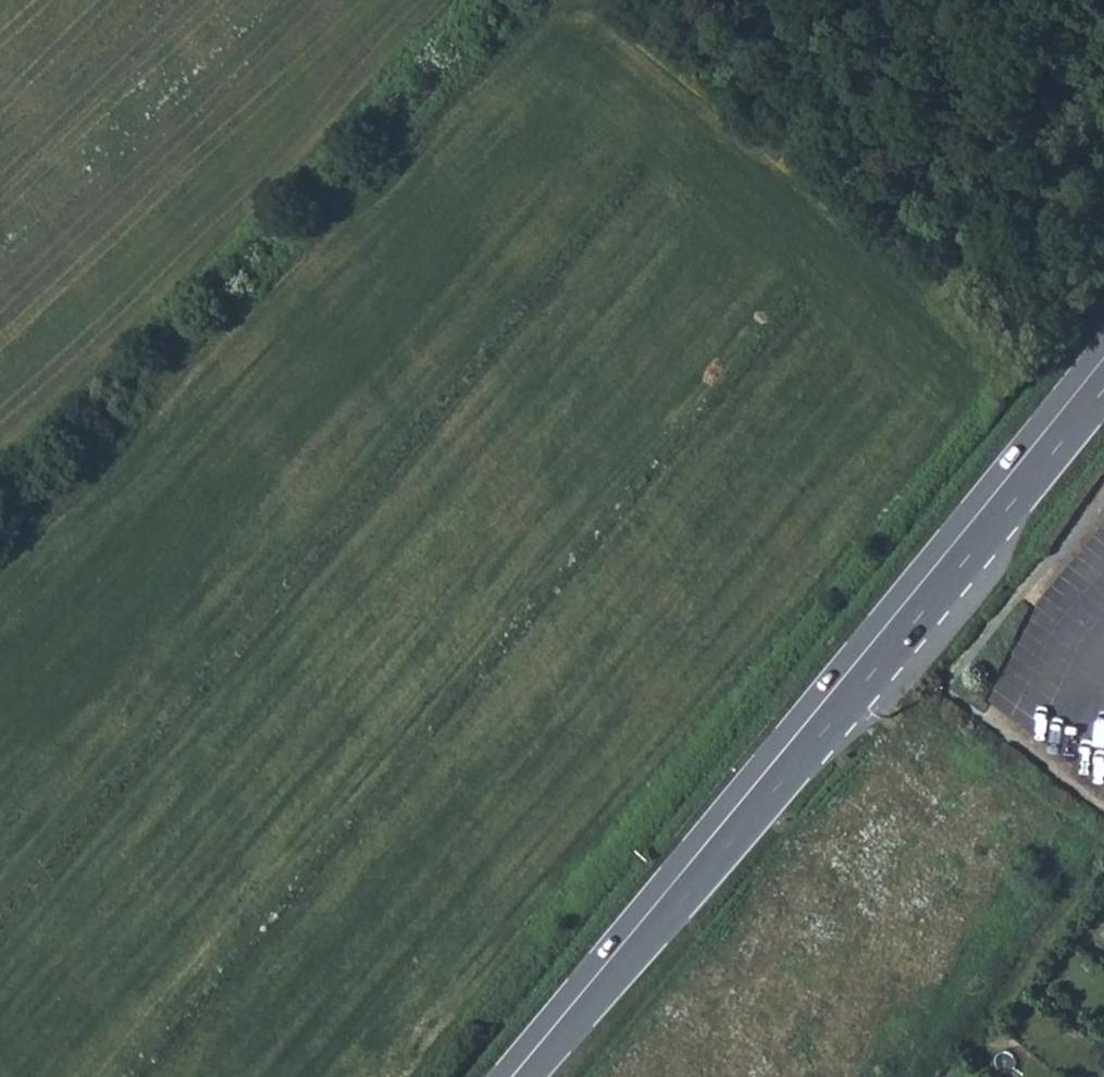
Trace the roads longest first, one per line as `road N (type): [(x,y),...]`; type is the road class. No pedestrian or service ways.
road 1 (primary): [(1103,378),(518,1076)]

